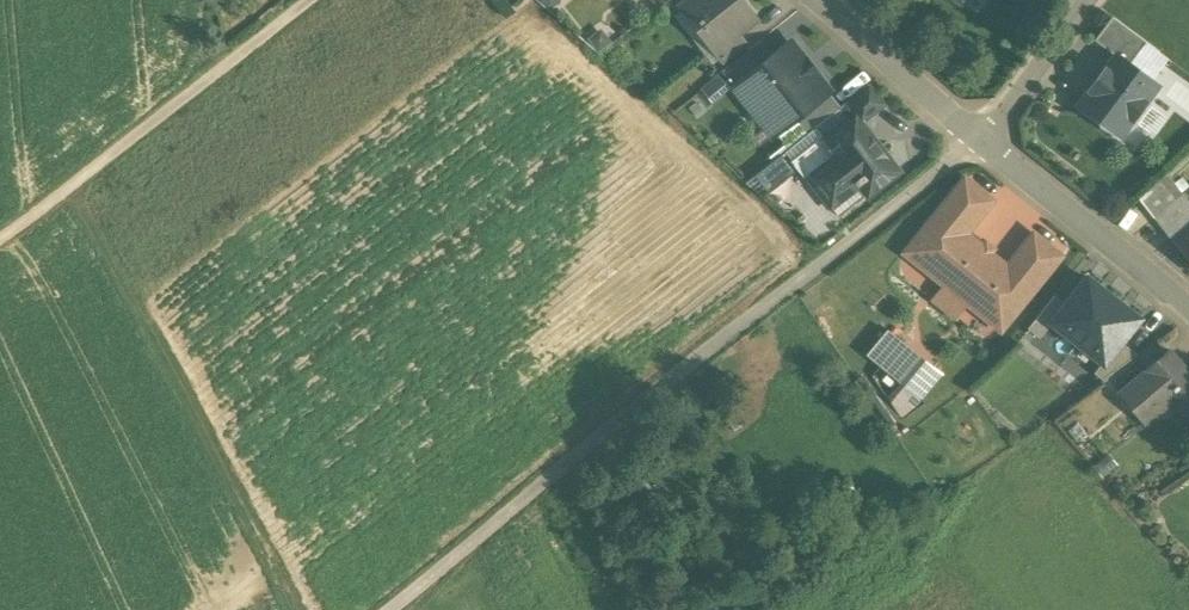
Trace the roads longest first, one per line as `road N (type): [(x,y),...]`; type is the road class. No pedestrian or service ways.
road 1 (track): [(283,609),(74,185)]
road 2 (residential): [(977,140),(1188,318)]
road 3 (residential): [(823,0),(977,140)]
road 4 (residential): [(1084,0),(977,140)]

